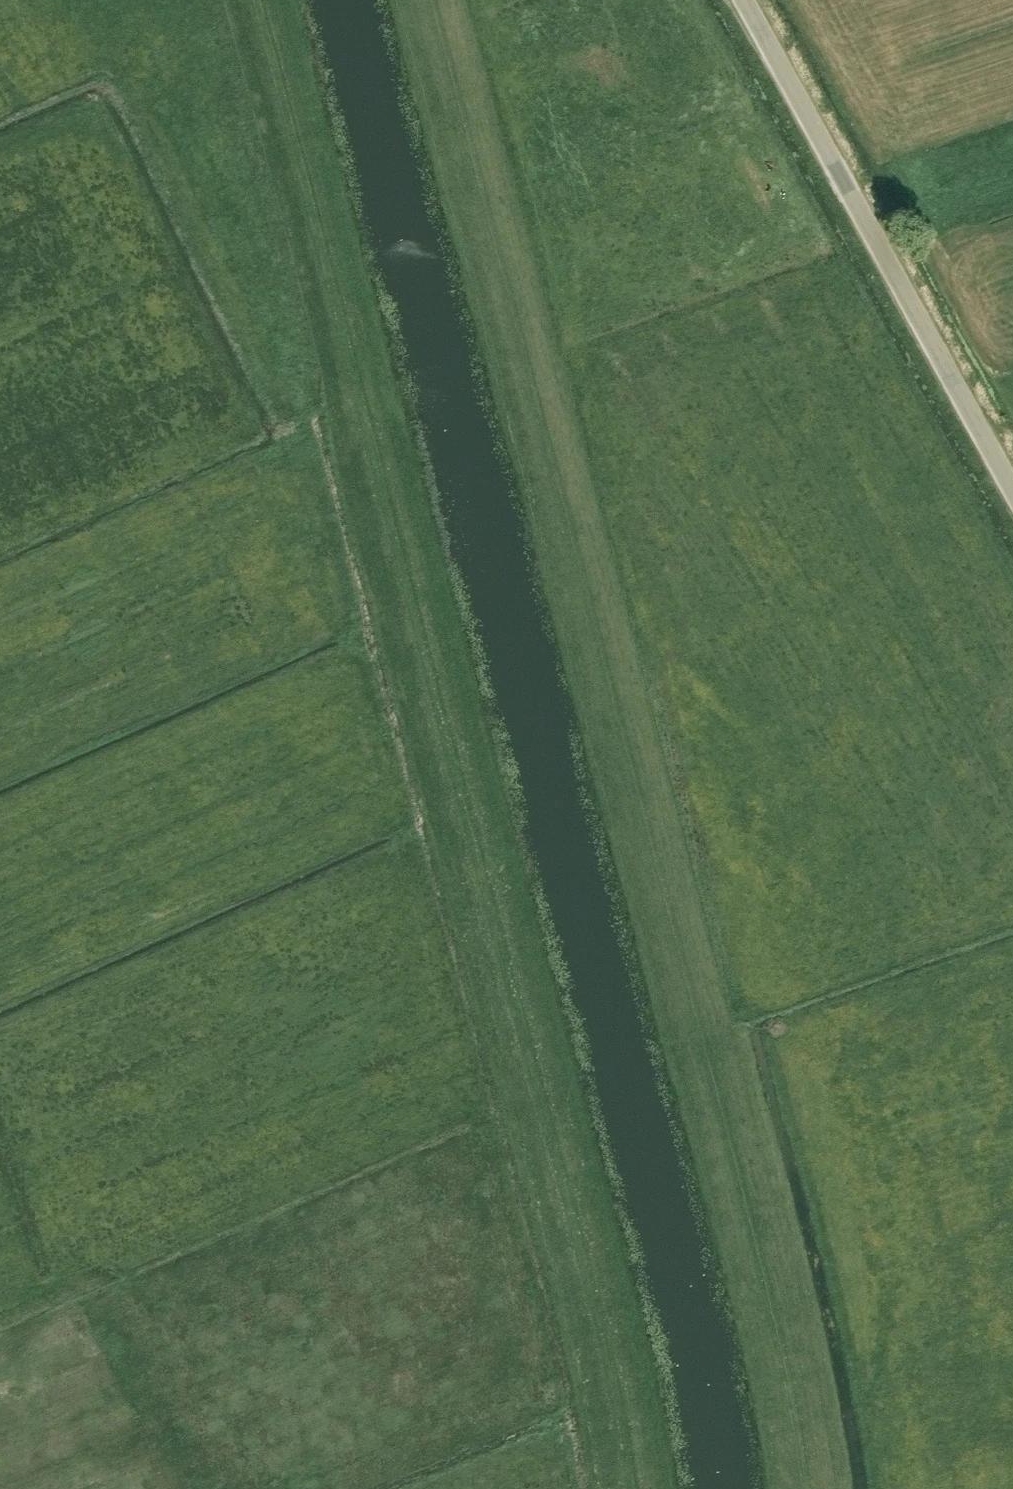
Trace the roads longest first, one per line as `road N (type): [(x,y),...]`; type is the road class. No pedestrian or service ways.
road 1 (unclassified): [(1012,485),(746,0)]

